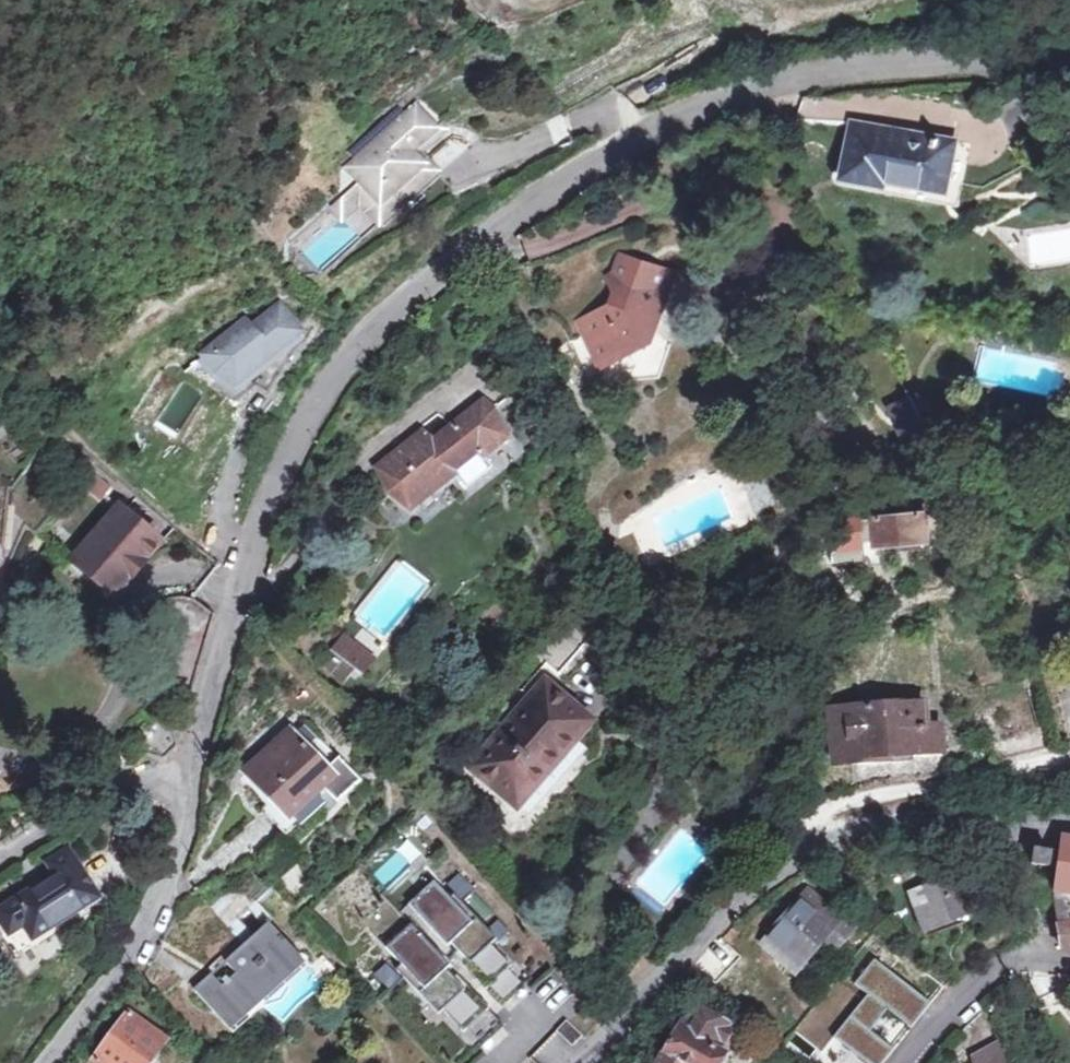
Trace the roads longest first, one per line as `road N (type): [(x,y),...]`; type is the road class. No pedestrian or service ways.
road 1 (tertiary): [(1069,60),(957,58),(783,77),(592,166),(471,241),(362,344),(314,408),(277,481),(194,736),(189,784)]
road 2 (tertiary): [(577,1062),(640,990),(821,843),(962,821),(1069,828)]
road 3 (tertiary): [(189,784),(187,825),(169,876),(96,1003),(48,1062)]
road 4 (residential): [(189,784),(138,782),(0,855)]
road 5 (residential): [(905,1062),(995,969),(1069,964)]

